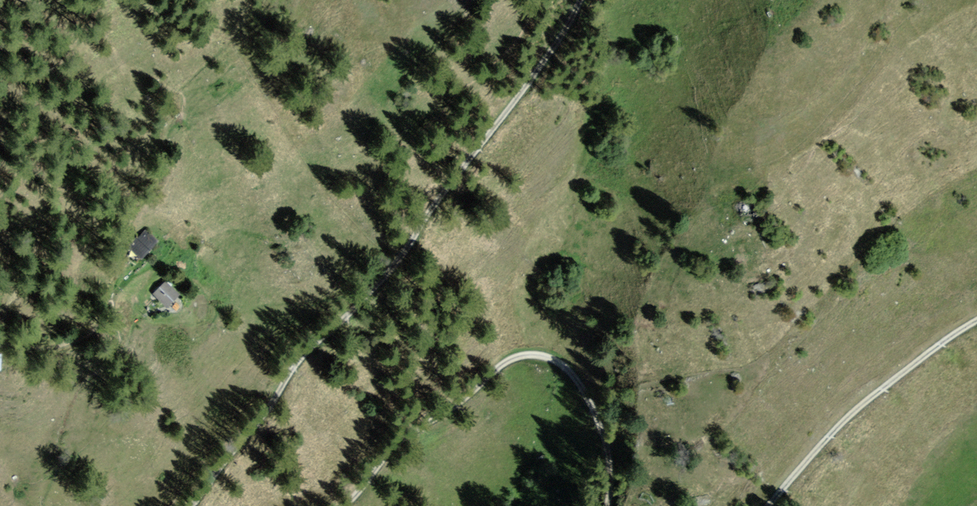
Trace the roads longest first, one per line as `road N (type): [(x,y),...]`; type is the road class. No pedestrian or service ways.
road 1 (track): [(581,0),(377,292),(307,355),(193,505)]
road 2 (track): [(346,505),(401,440),(511,359),(535,354),(573,374),(592,405),(608,453),(607,505)]
road 3 (track): [(769,505),(846,419),(976,321)]

